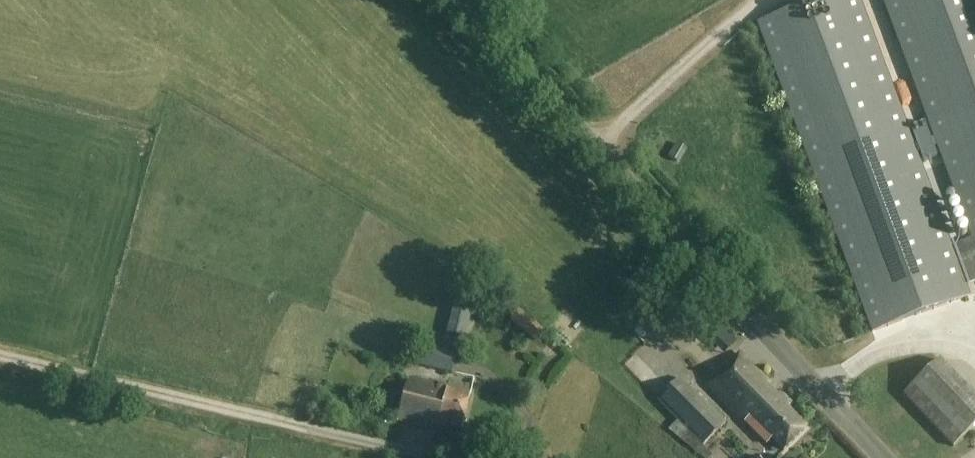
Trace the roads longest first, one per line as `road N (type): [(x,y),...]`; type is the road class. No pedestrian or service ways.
road 1 (unclassified): [(882,457),(457,0)]
road 2 (track): [(320,430),(0,354)]
road 3 (unclassified): [(444,457),(320,430)]

